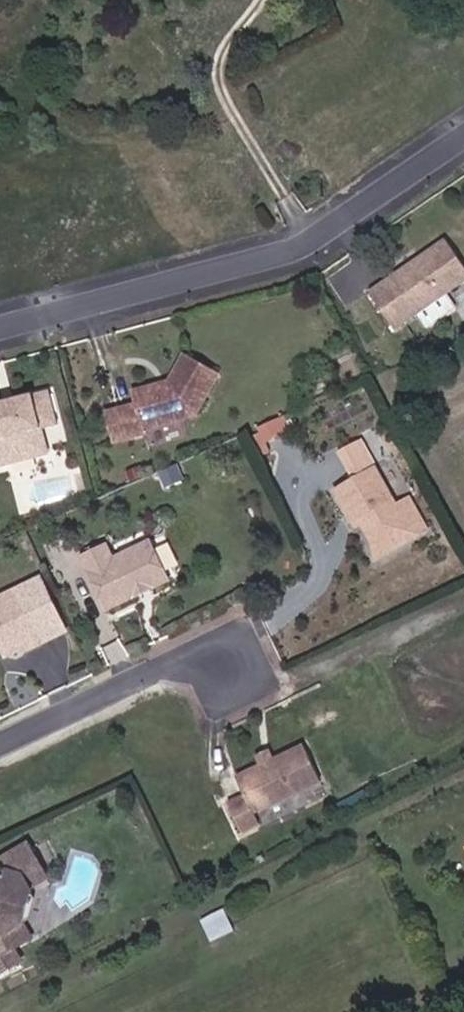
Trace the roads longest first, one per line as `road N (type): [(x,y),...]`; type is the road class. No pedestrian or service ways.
road 1 (residential): [(463,141),(304,250),(0,328)]
road 2 (residential): [(236,676),(177,666),(0,747)]

